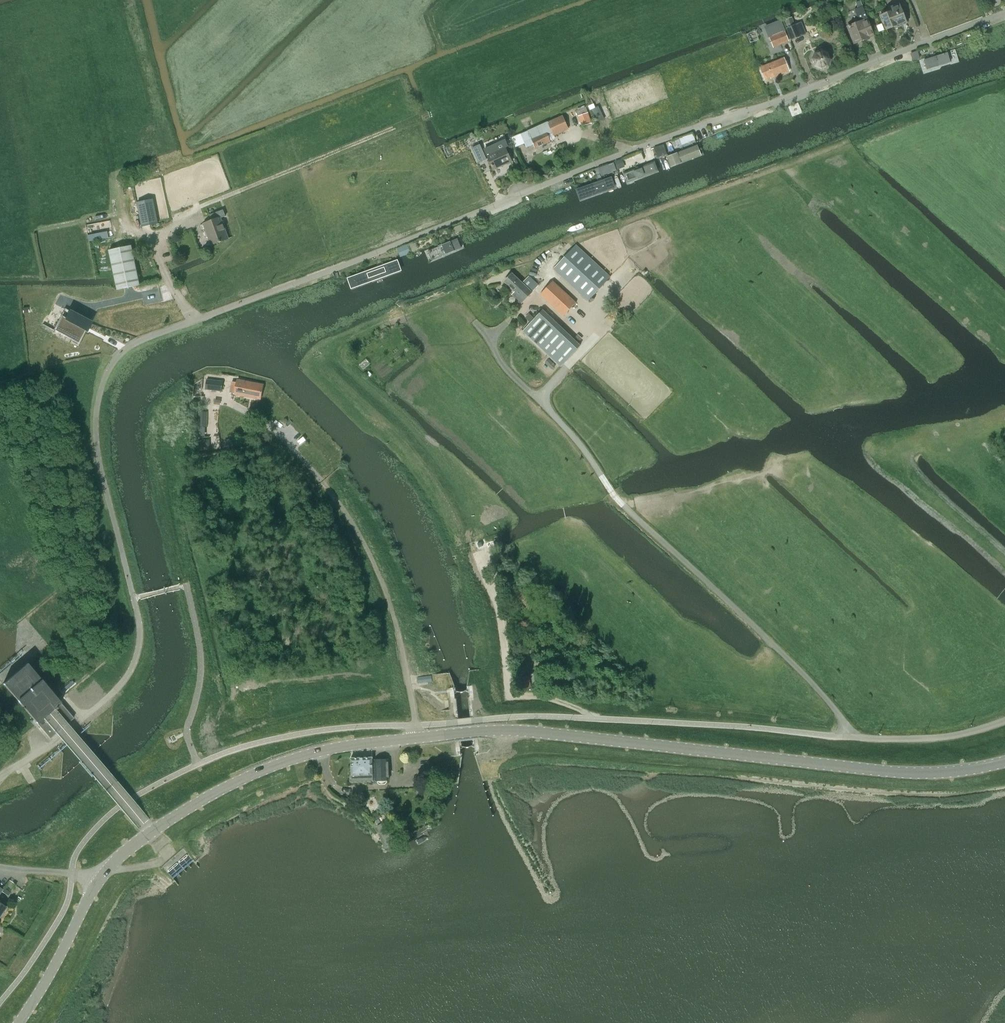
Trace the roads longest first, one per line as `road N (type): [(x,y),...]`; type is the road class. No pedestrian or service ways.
road 1 (unclassified): [(134,598),(96,435),(107,374),(135,343),(1004,13)]
road 2 (tertiary): [(97,883),(151,832),(221,791),(308,756),(376,742),(529,731),(908,773),(1004,761)]
road 3 (track): [(489,719),(505,748),(903,784),(1004,775)]
road 4 (tertiary): [(19,1022),(97,883)]
road 5 (unclassified): [(850,737),(951,734),(1004,720)]

